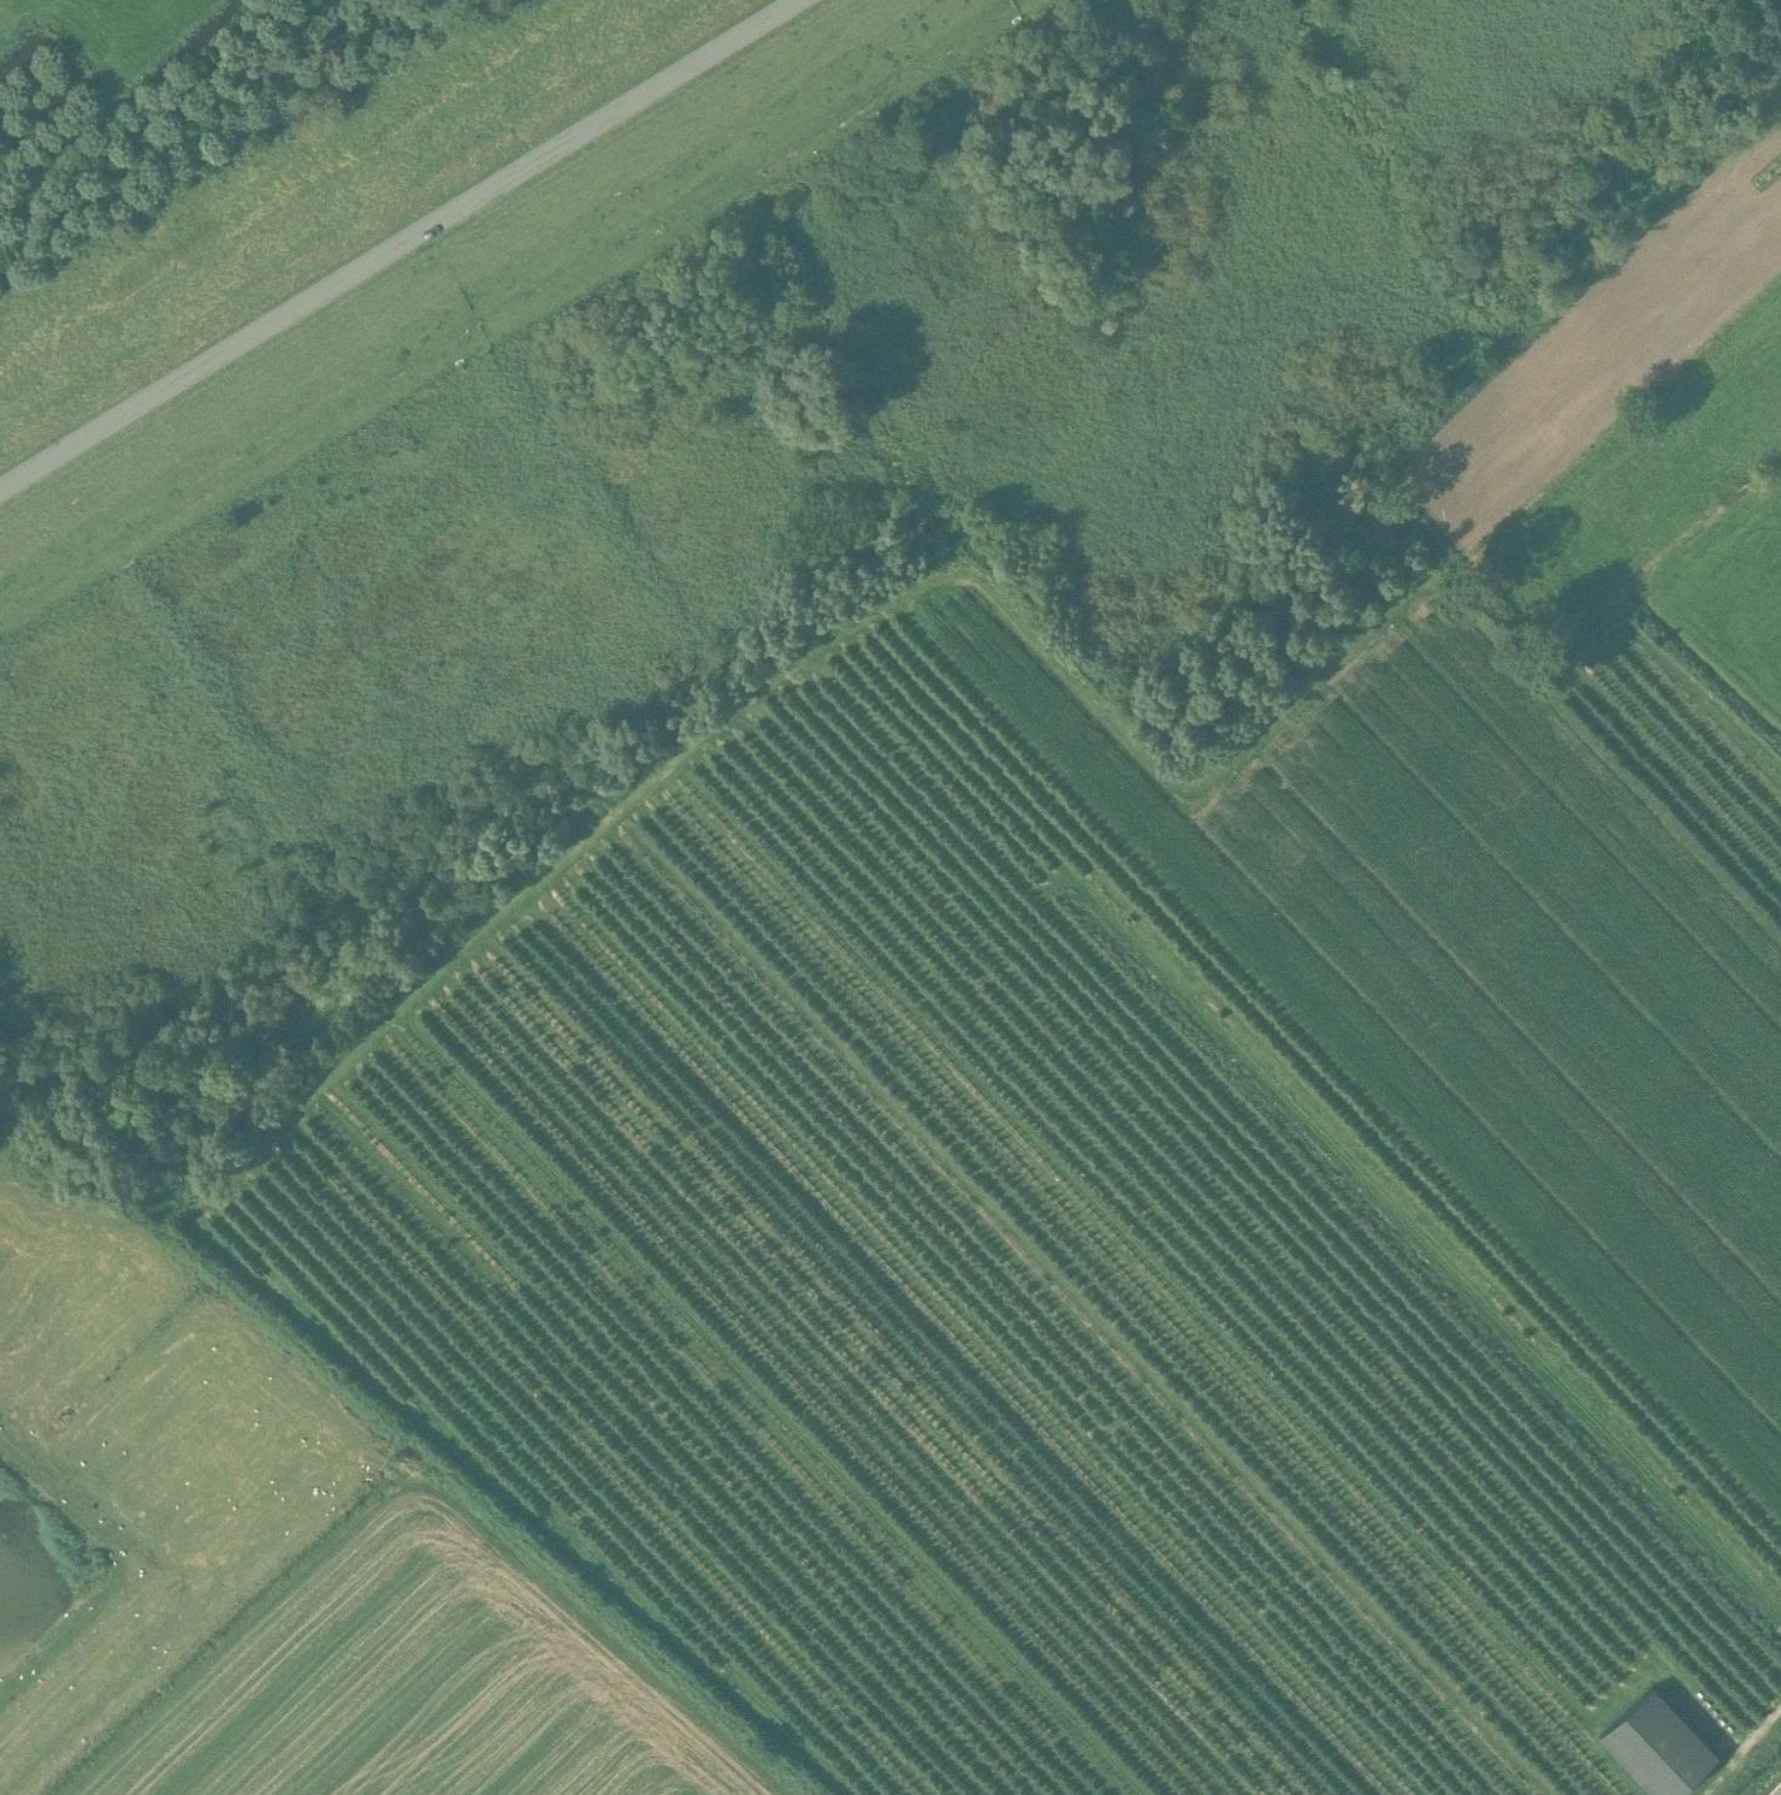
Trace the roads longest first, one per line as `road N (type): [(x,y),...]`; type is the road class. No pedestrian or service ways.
road 1 (tertiary): [(0,495),(811,0)]
road 2 (track): [(767,1794),(383,1458)]

